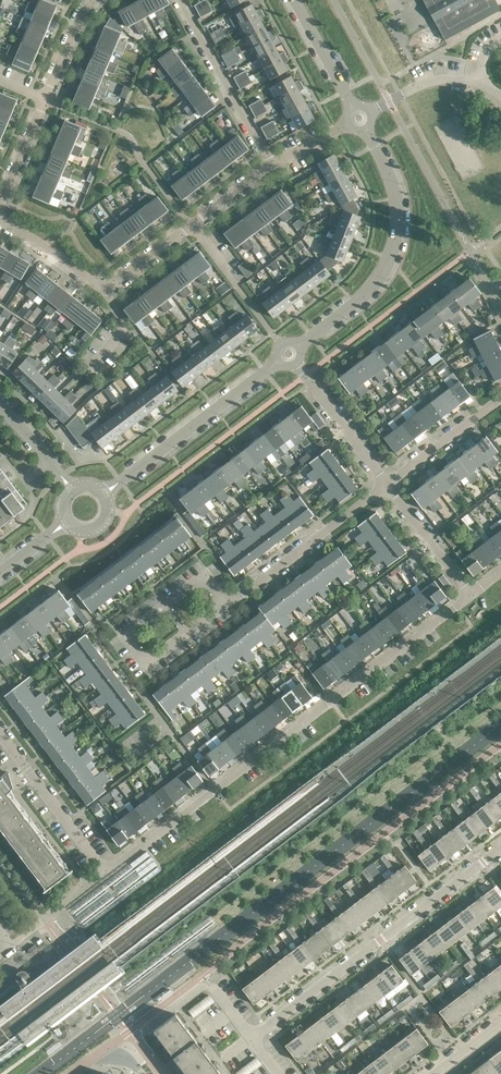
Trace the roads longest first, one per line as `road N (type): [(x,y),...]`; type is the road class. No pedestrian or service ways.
road 1 (residential): [(0,734),(106,870),(472,596)]
road 2 (residential): [(0,219),(101,287),(112,285),(271,164)]
road 3 (residential): [(253,1038),(500,849)]
road 4 (tertiary): [(299,346),(375,283),(394,248),(397,193),(366,128)]
road 5 (residential): [(0,204),(93,0)]
road 6 (residential): [(224,608),(155,661),(129,641),(130,628),(194,580),(204,581)]
road 7 (tertiary): [(104,494),(279,361)]
road 8 (residential): [(224,608),(386,486)]
road 9 (residential): [(271,164),(179,0)]
road 10 (residential): [(296,363),(386,486)]
road 11 (residential): [(386,486),(500,401)]
road 12 (residential): [(386,486),(472,596)]
road 13 (tertiary): [(354,106),(295,0)]

